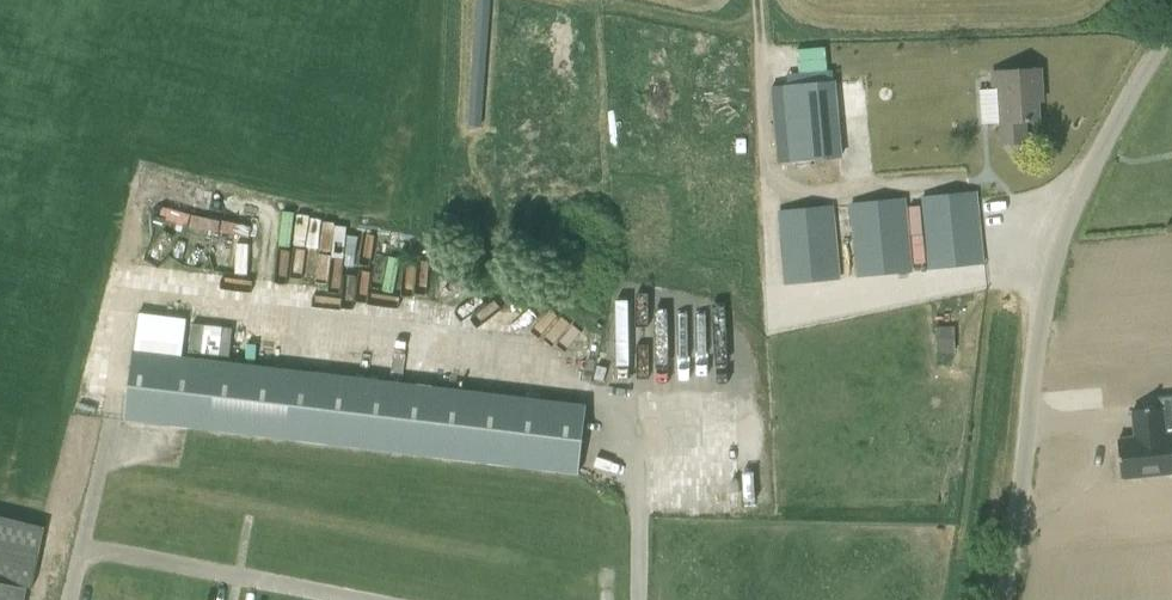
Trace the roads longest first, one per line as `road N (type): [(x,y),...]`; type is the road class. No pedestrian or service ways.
road 1 (unclassified): [(1005,599),(1051,274),(1110,135),(1171,31)]

